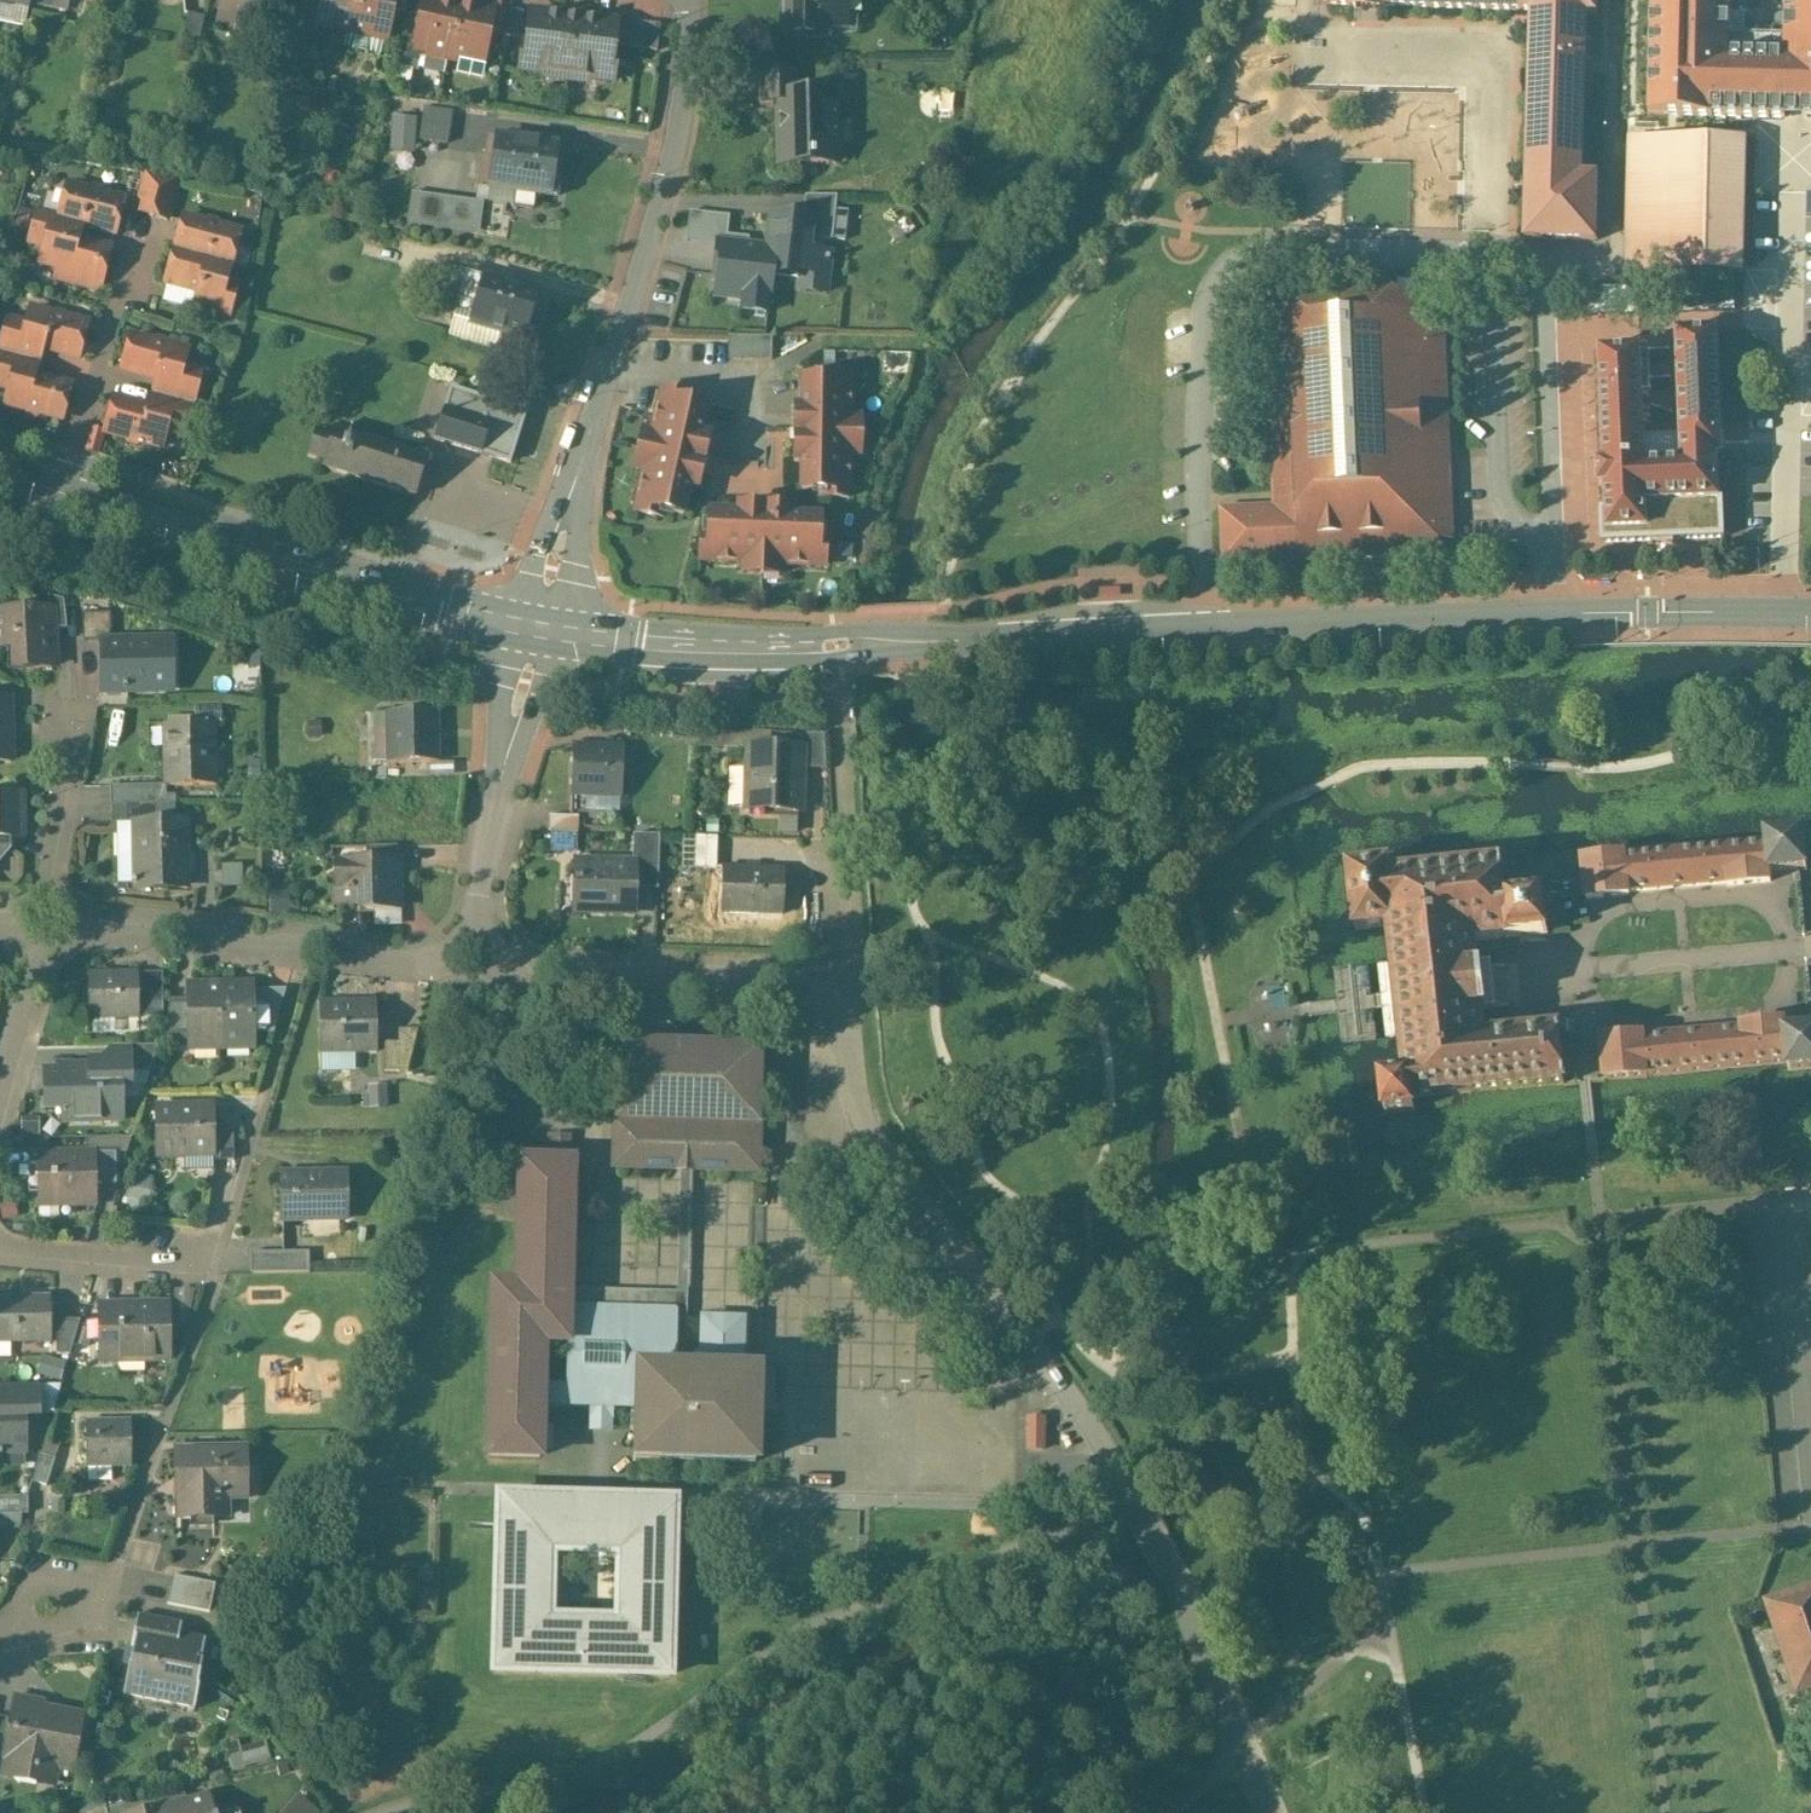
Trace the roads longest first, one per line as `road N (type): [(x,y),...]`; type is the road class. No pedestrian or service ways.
road 1 (secondary): [(1810,613),(1551,614),(738,651),(538,631)]
road 2 (residential): [(687,0),(675,148),(538,631)]
road 3 (residential): [(841,982),(848,1058),(872,1138),(1000,1298),(1124,1482)]
road 4 (secondary): [(538,631),(306,573),(67,497)]
road 5 (residential): [(44,924),(470,965)]
road 6 (residential): [(470,965),(841,982)]
road 7 (residential): [(538,631),(505,760),(470,965)]
road 8 (residential): [(1124,1482),(1173,1574),(1236,1749)]
road 9 (residential): [(67,497),(140,228)]
road 10 (residential): [(221,1256),(119,1263),(0,1256)]
road 11 (residential): [(78,711),(44,924)]
road 12 (residential): [(44,924),(0,1087)]
road 13 (residential): [(840,821),(841,982)]

